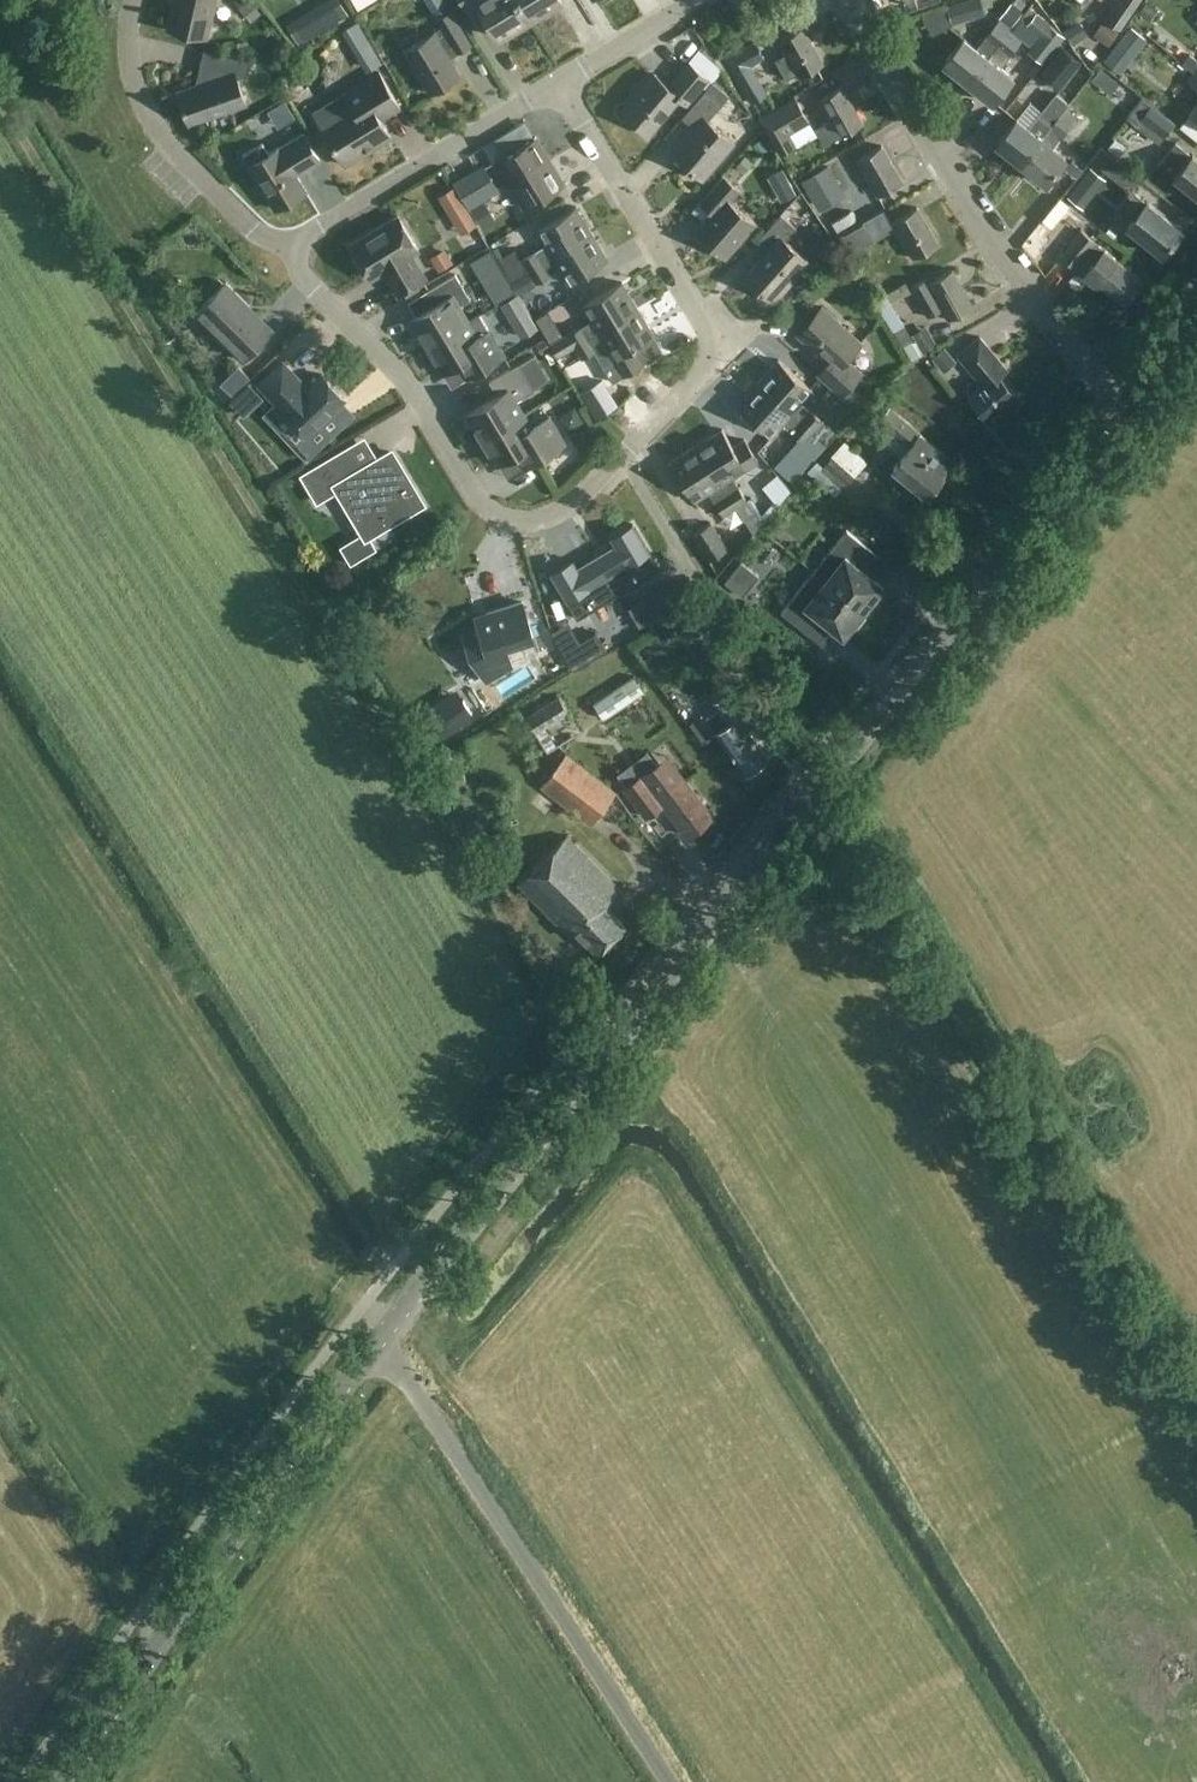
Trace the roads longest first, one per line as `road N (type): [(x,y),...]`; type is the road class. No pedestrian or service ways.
road 1 (tertiary): [(380,1337),(1128,403)]
road 2 (track): [(584,1045),(0,95)]
road 3 (residential): [(560,82),(721,347),(569,510),(511,516),(478,490),(468,458),(421,384),(307,283),(286,247)]
road 4 (track): [(1196,1392),(830,777)]
road 5 (tertiary): [(68,1781),(380,1337)]
road 6 (unclassified): [(668,1781),(380,1337)]
road 7 (residential): [(1128,403),(1021,282),(851,0)]
road 8 (residential): [(286,247),(560,82)]
road 9 (residential): [(286,247),(253,227),(150,117),(133,70),(135,0)]
road 10 (track): [(145,1608),(0,1400)]
road 11 (residential): [(560,82),(697,0)]

